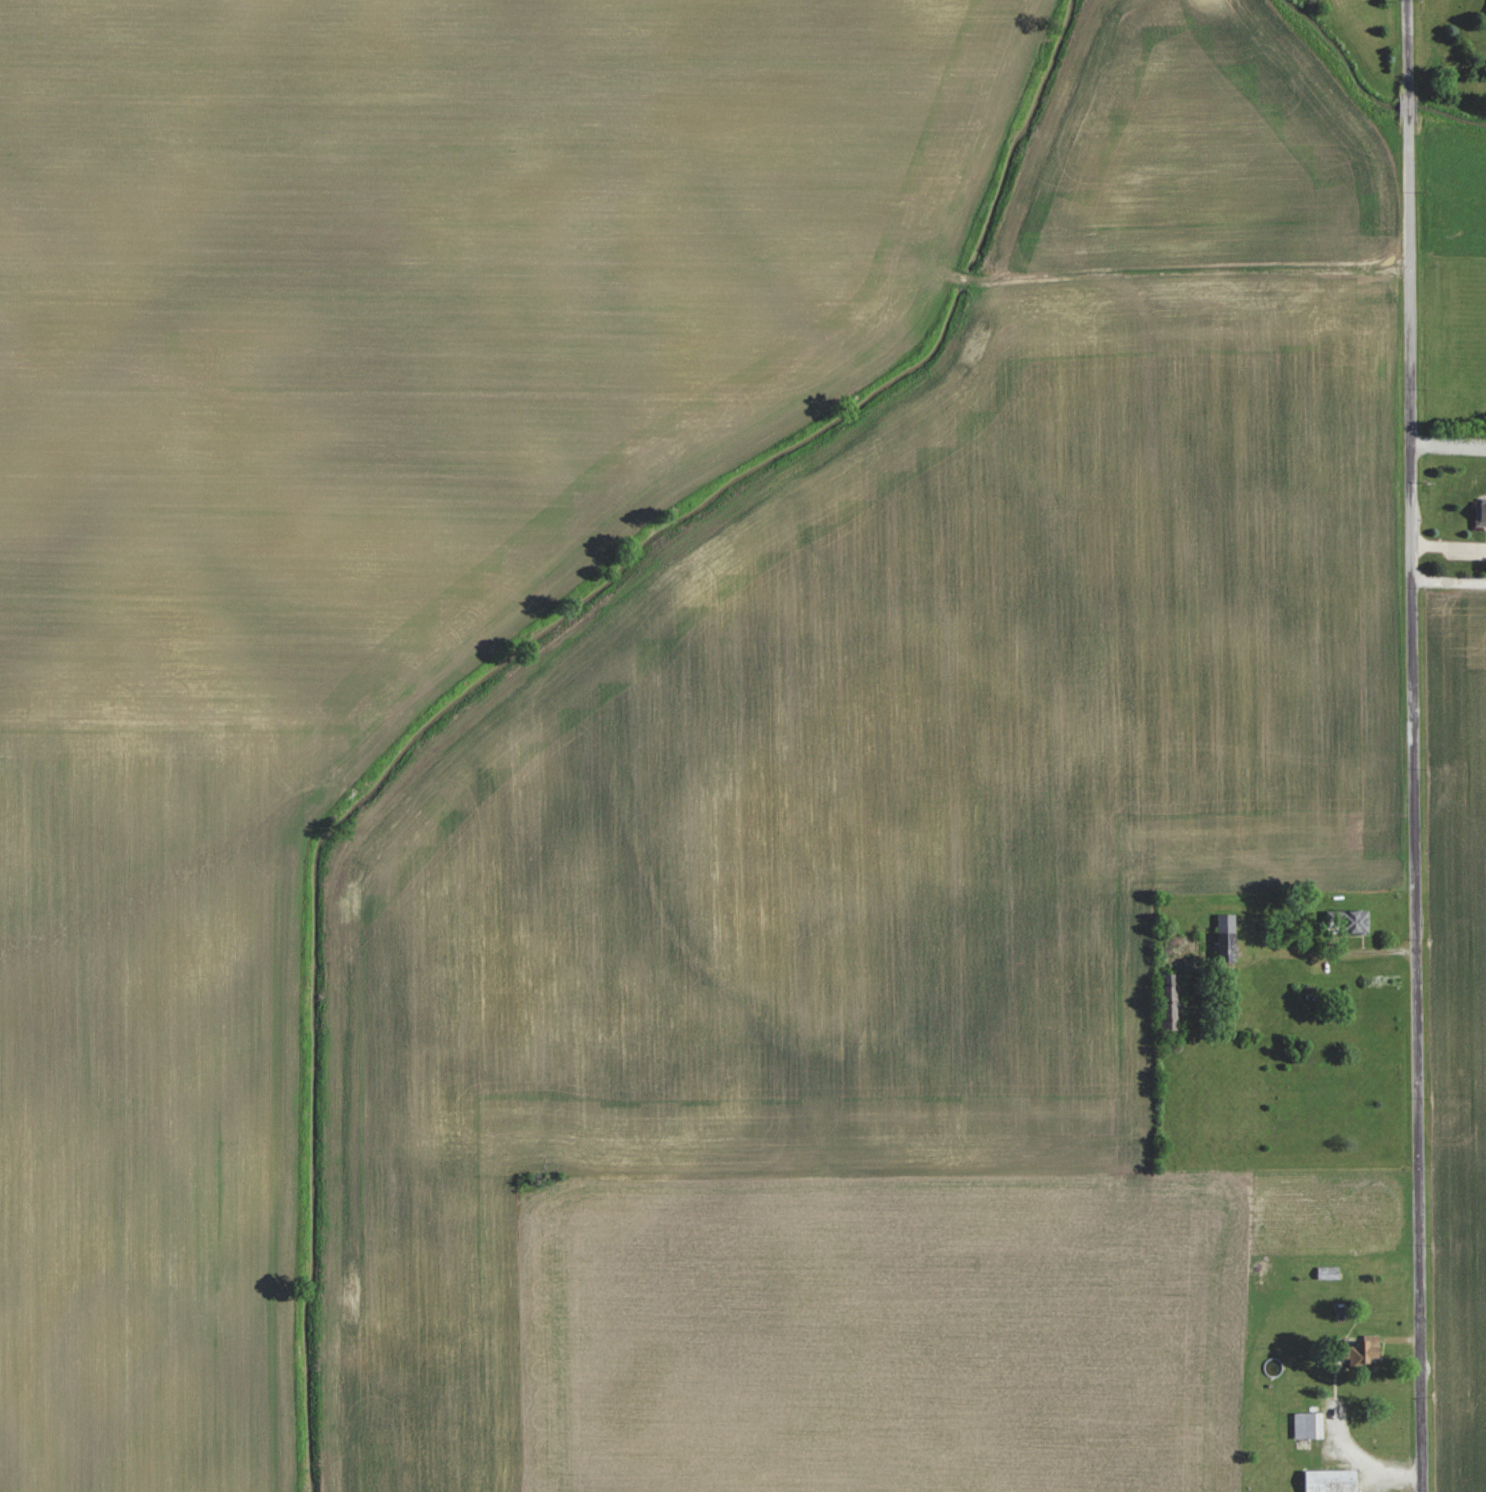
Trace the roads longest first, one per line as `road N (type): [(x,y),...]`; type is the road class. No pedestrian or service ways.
road 1 (residential): [(1421,1491),(1407,0)]

